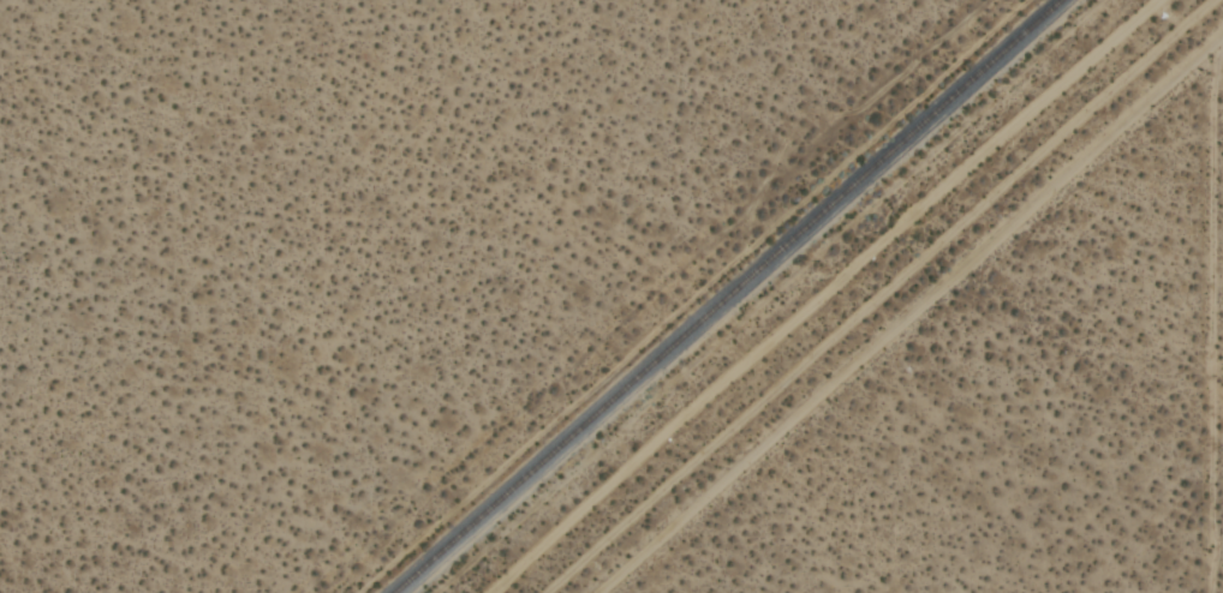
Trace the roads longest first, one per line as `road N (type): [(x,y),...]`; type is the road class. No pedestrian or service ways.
road 1 (track): [(552,592),(1216,0)]
road 2 (track): [(1222,38),(601,592)]
road 3 (track): [(1208,592),(1207,270),(1218,42)]

